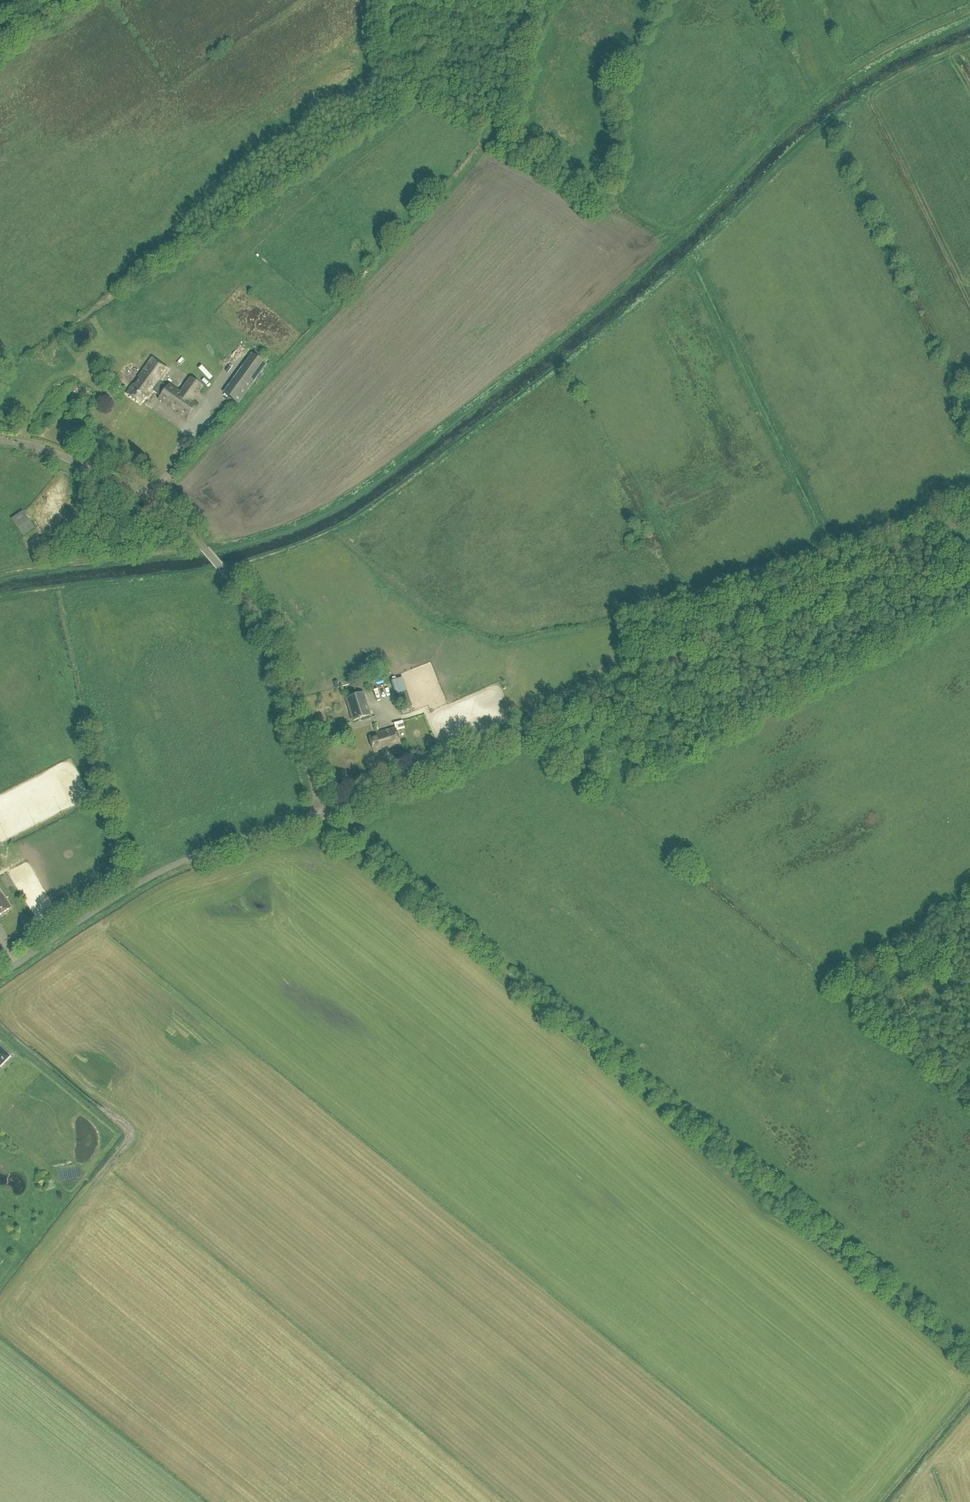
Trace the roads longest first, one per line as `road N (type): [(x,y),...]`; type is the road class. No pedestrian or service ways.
road 1 (unclassified): [(326,815),(650,676),(799,590),(969,516)]
road 2 (track): [(969,17),(846,75),(677,235),(498,130)]
road 3 (unclassified): [(0,440),(44,448),(136,493),(204,548),(272,641),(326,815)]
road 4 (unclassified): [(0,976),(139,882),(326,815)]
road 5 (track): [(545,0),(501,132)]

